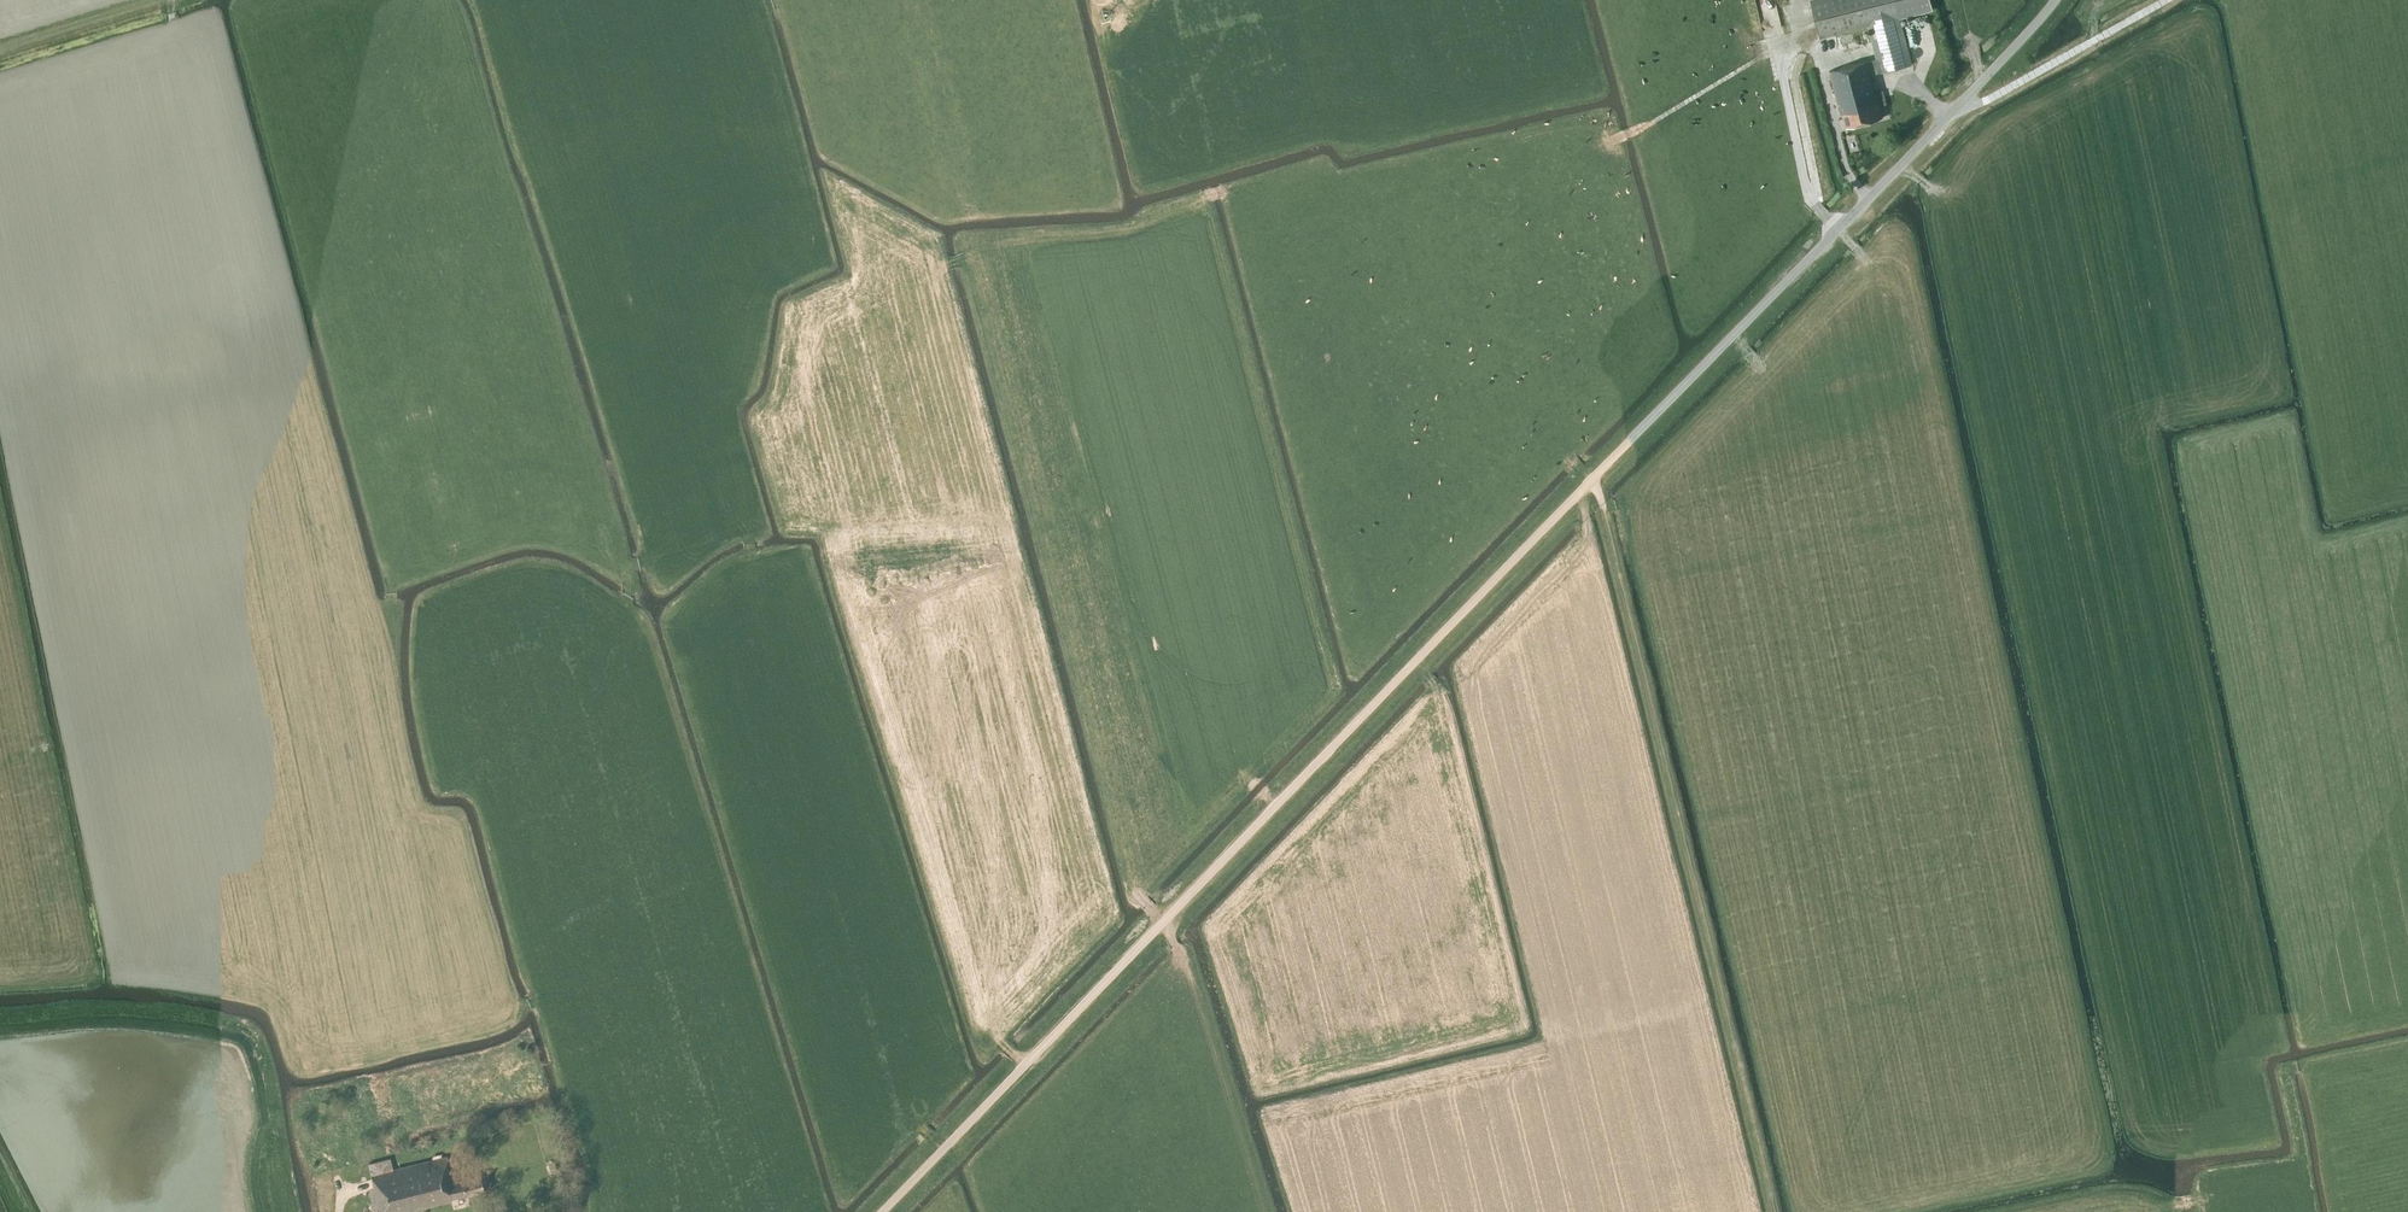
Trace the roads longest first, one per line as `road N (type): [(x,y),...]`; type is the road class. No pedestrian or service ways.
road 1 (unclassified): [(885,1211),(2055,0)]
road 2 (track): [(1961,103),(1976,104),(2163,0)]

